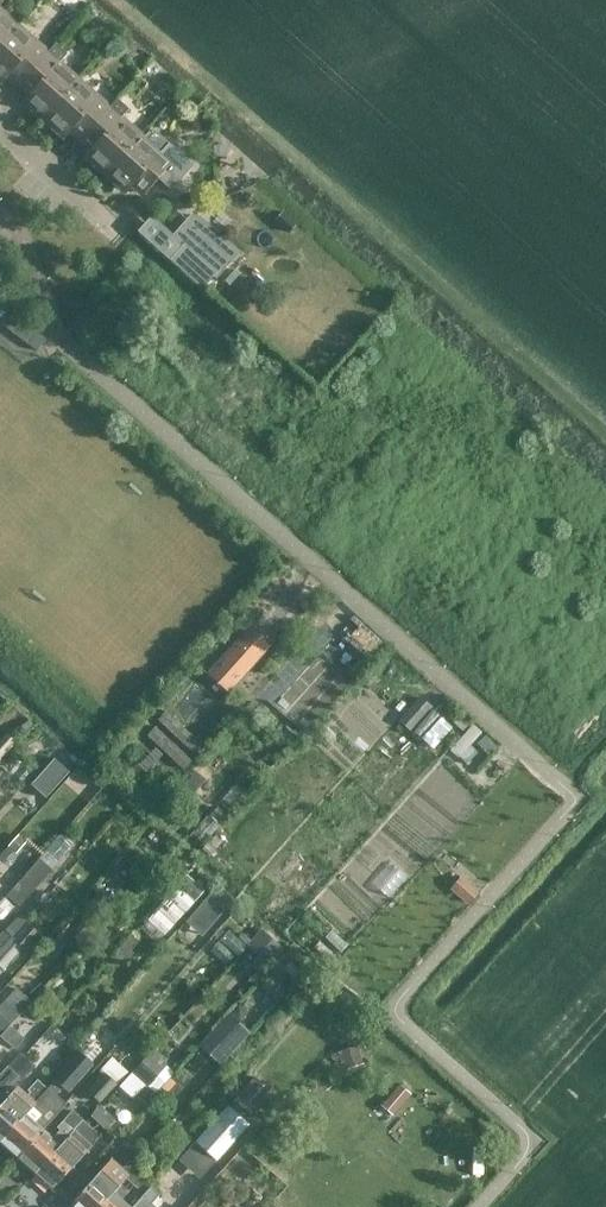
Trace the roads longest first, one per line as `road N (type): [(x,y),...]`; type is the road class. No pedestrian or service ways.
road 1 (residential): [(119,230),(0,127)]

